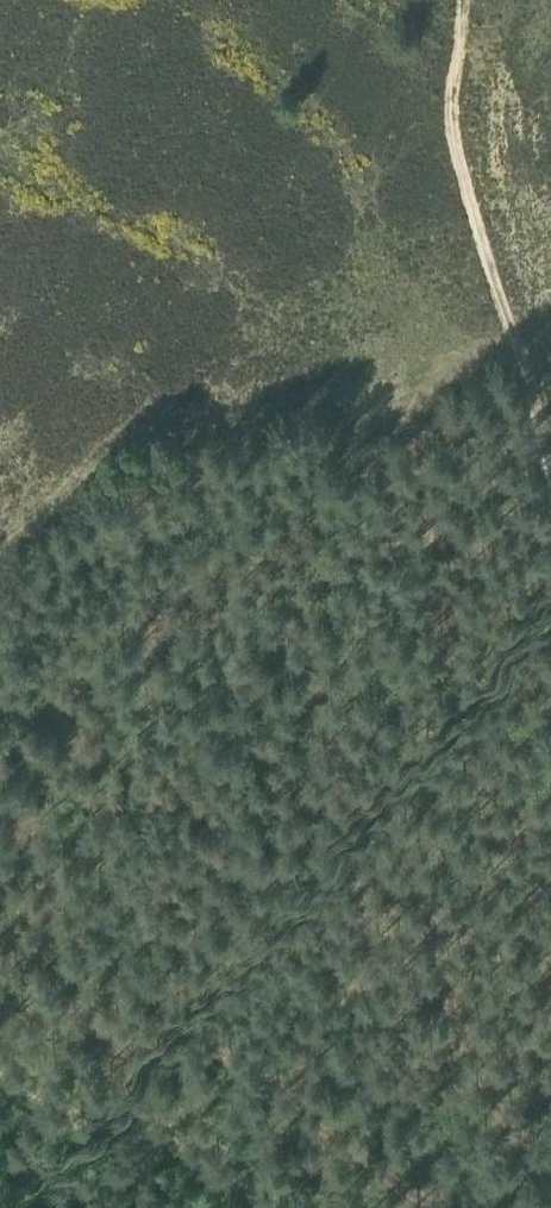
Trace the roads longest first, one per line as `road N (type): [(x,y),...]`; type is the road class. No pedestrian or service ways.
road 1 (track): [(451,0),(452,95),(510,285),(550,381)]
road 2 (track): [(320,1207),(0,987)]

